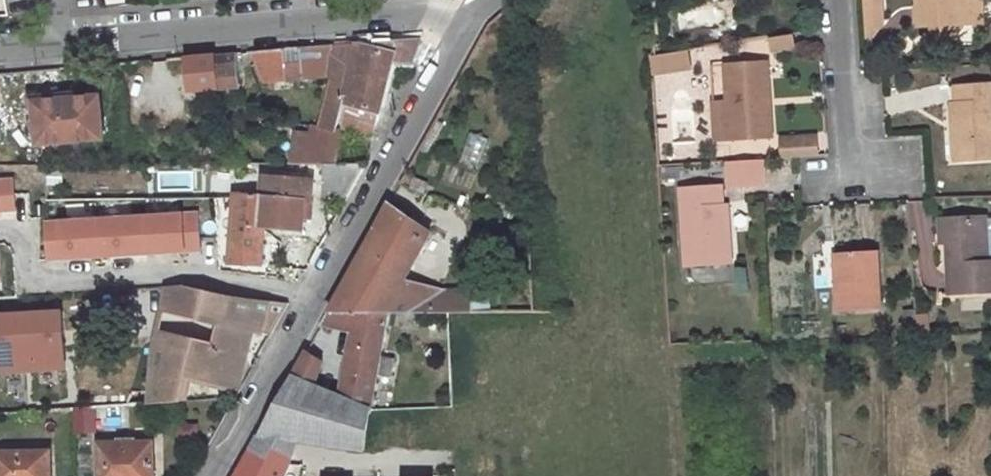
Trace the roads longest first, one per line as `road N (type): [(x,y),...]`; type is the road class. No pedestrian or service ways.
road 1 (residential): [(217,475),(471,11)]
road 2 (residential): [(55,45),(471,11)]
road 3 (residential): [(841,0),(854,172)]

